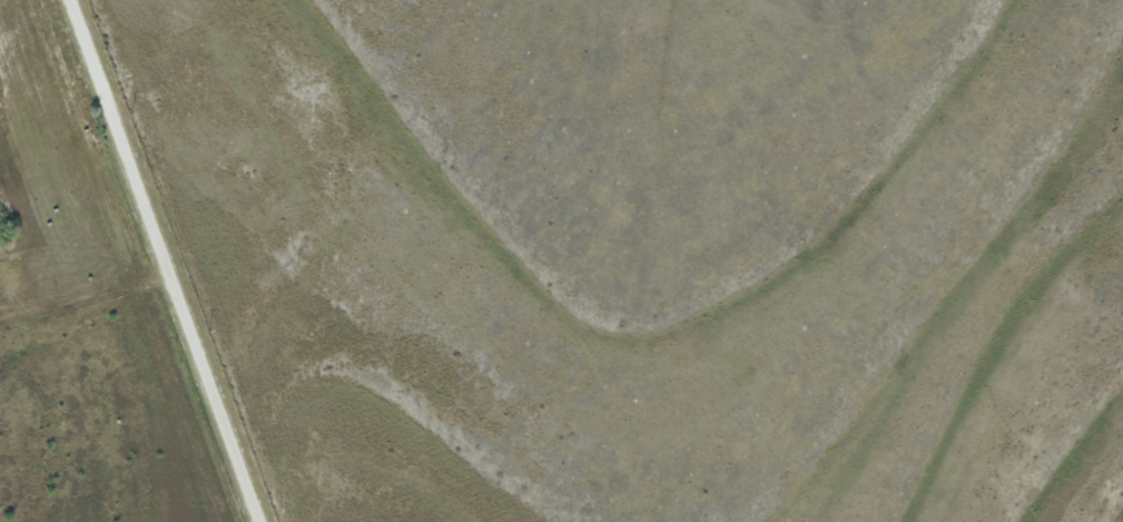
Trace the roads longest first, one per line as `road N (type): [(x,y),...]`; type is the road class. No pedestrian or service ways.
road 1 (residential): [(260,521),(72,0)]

